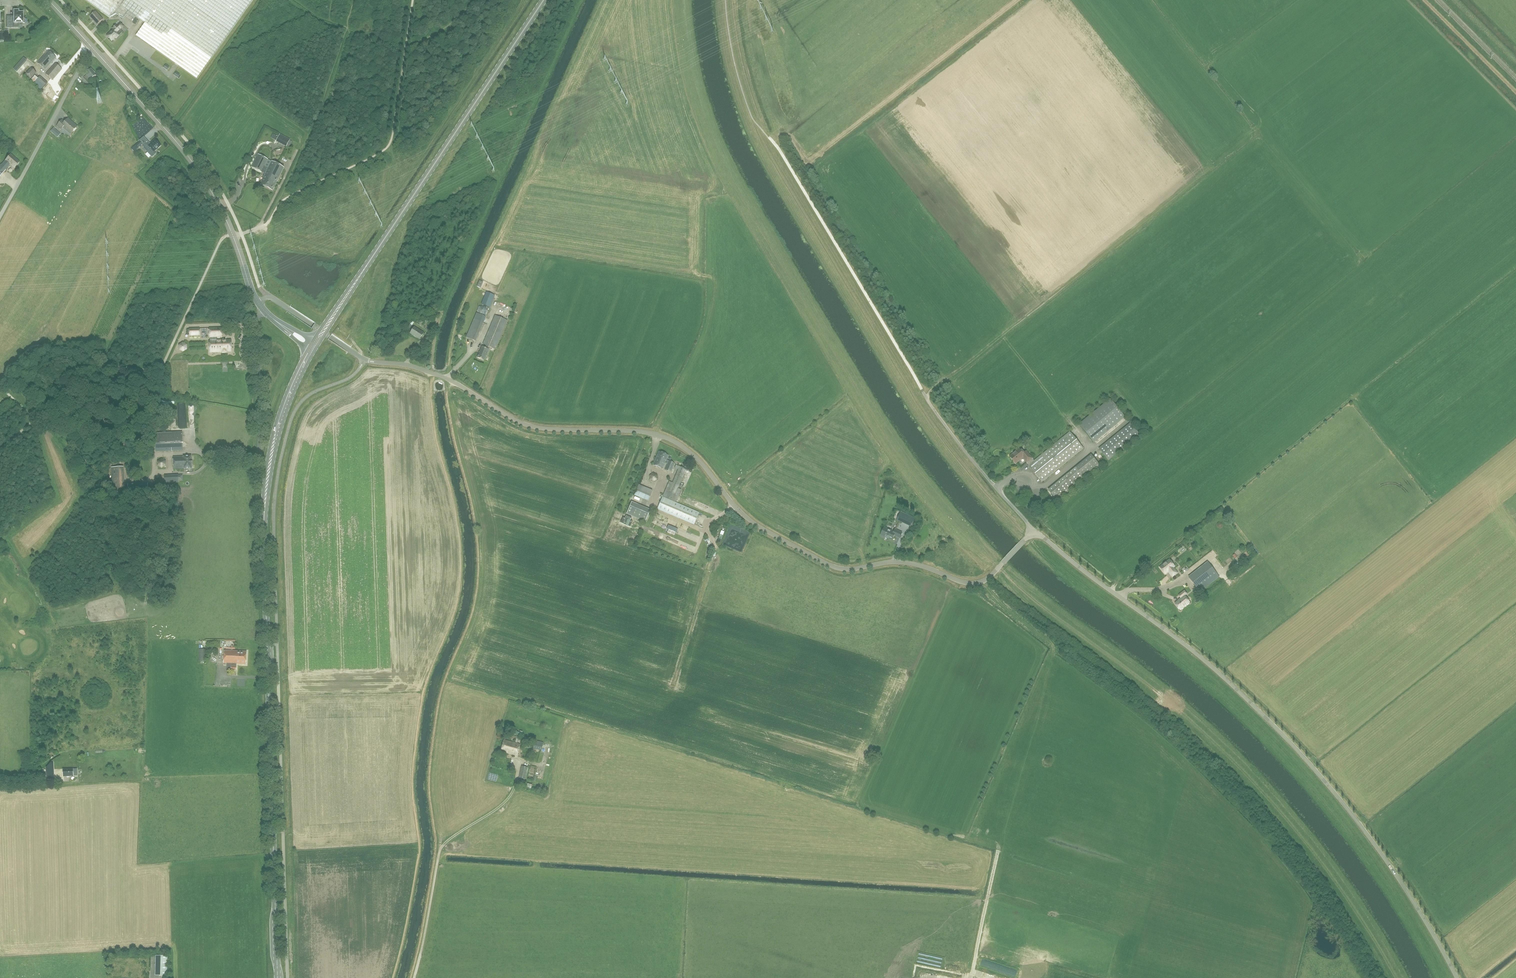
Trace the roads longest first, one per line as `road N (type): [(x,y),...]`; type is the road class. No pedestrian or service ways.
road 1 (unclassified): [(330,337),(365,359),(450,380),(529,426),(672,440),(750,520),(835,567),(905,562),(978,583),(1034,529)]
road 2 (primary): [(276,977),(267,489),(280,421),(312,348)]
road 3 (unclassified): [(1457,977),(1398,874),(1326,780),(1219,672),(1034,529)]
road 4 (primary): [(312,348),(540,0)]
road 5 (unclassified): [(277,678),(287,977)]
road 6 (secondary): [(233,235),(187,154),(93,47)]
road 7 (residential): [(93,47),(0,215)]
road 8 (unclassified): [(1034,529),(928,401)]
road 9 (unclassified): [(259,458),(256,323),(263,310)]

